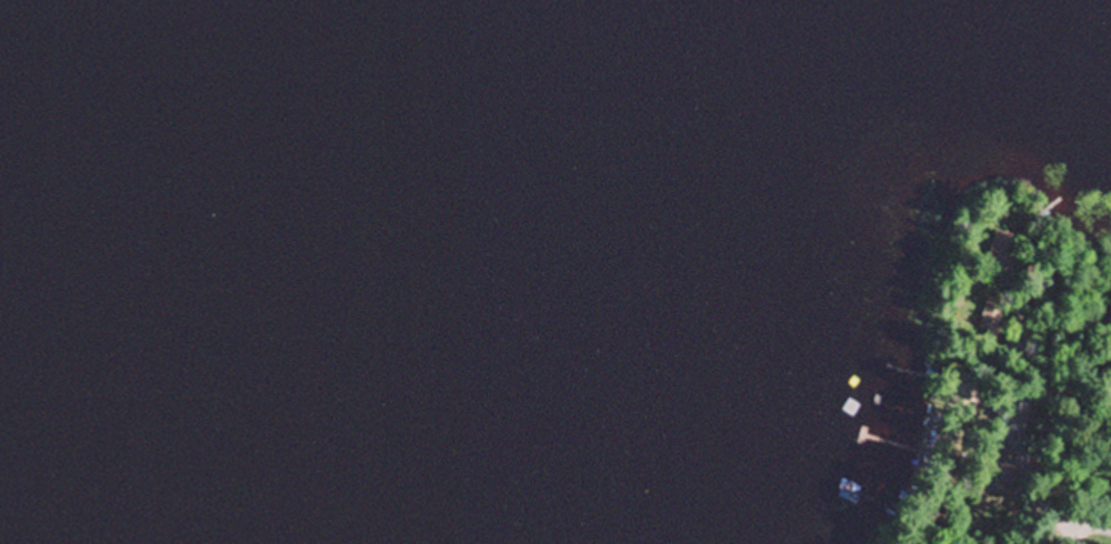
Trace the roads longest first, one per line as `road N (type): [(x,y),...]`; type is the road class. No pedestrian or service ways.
road 1 (residential): [(1017,274),(1041,488),(1049,507),(1110,528)]

